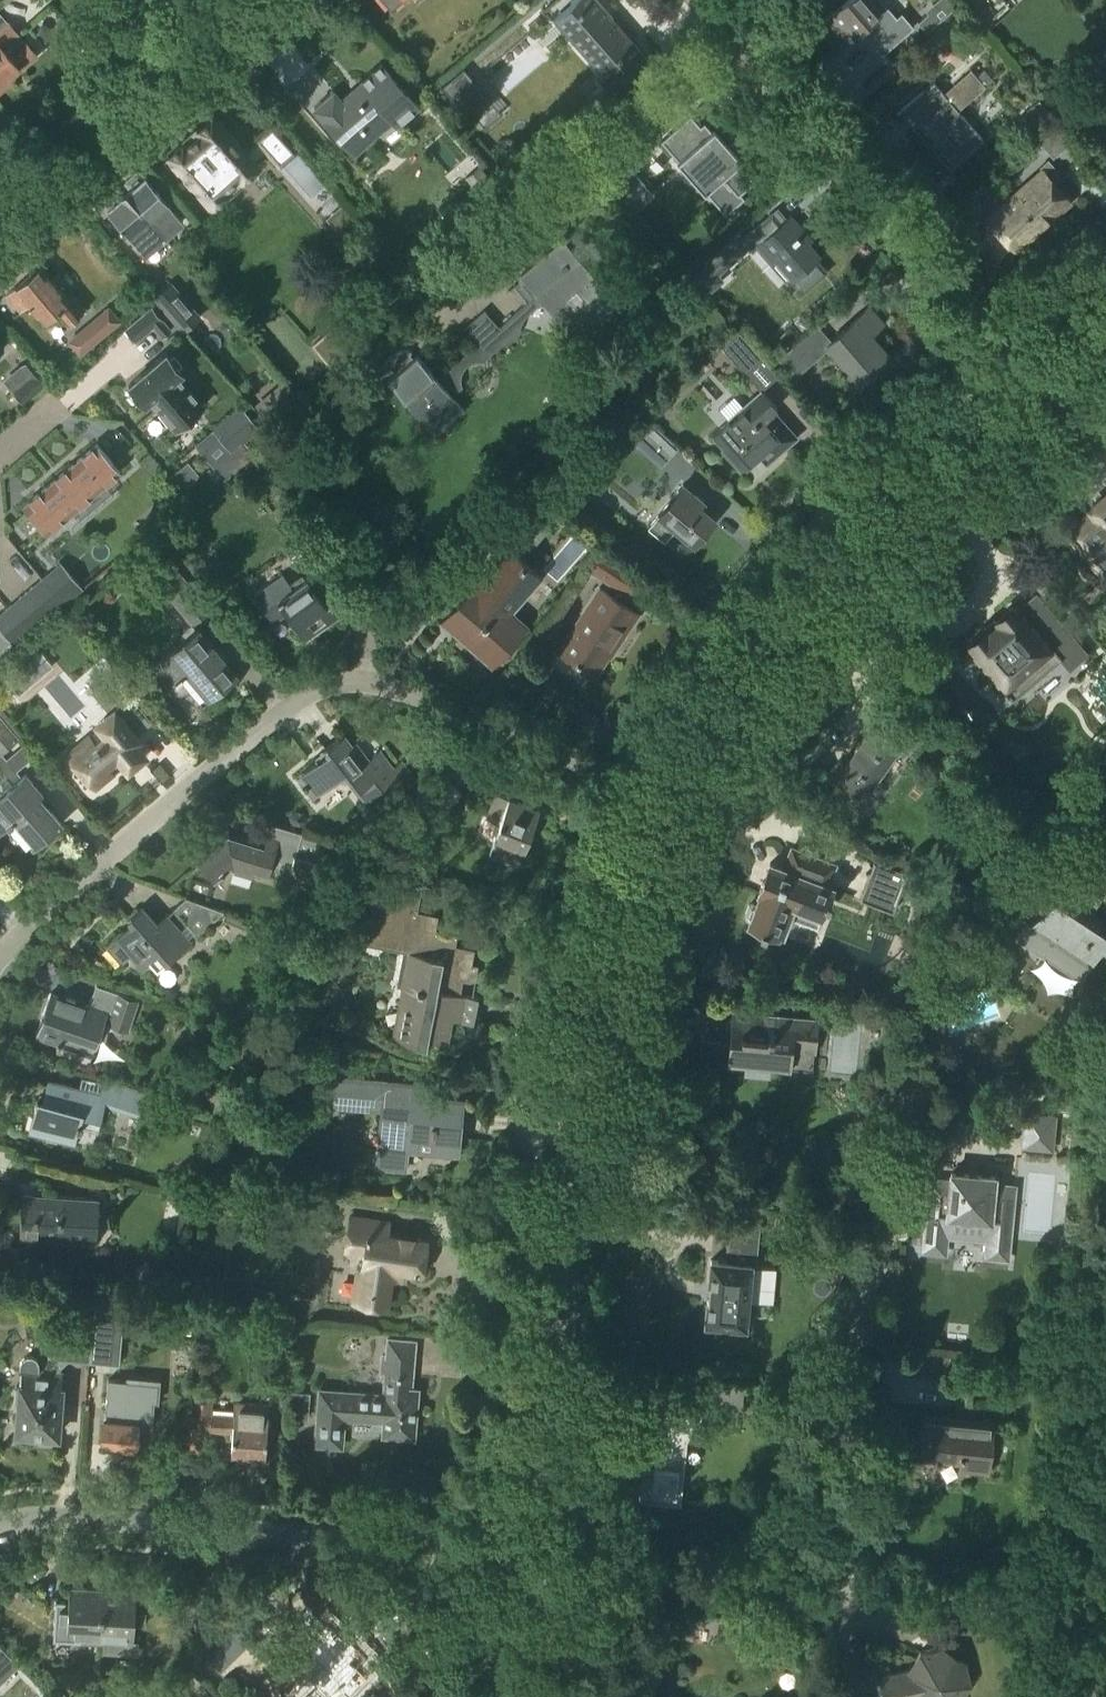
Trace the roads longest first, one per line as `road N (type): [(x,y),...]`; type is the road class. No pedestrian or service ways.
road 1 (residential): [(0,955),(299,699),(330,684),(382,685),(666,793)]
road 2 (tertiary): [(538,1554),(582,1029),(608,936),(666,793)]
road 3 (tertiary): [(666,793),(734,676),(820,569),(1033,379)]
road 4 (residential): [(538,1554),(65,1518),(0,1521)]
road 5 (residential): [(705,0),(1033,379)]
road 6 (residential): [(0,194),(149,66)]
road 7 (tertiary): [(507,1696),(527,1648),(538,1554)]

